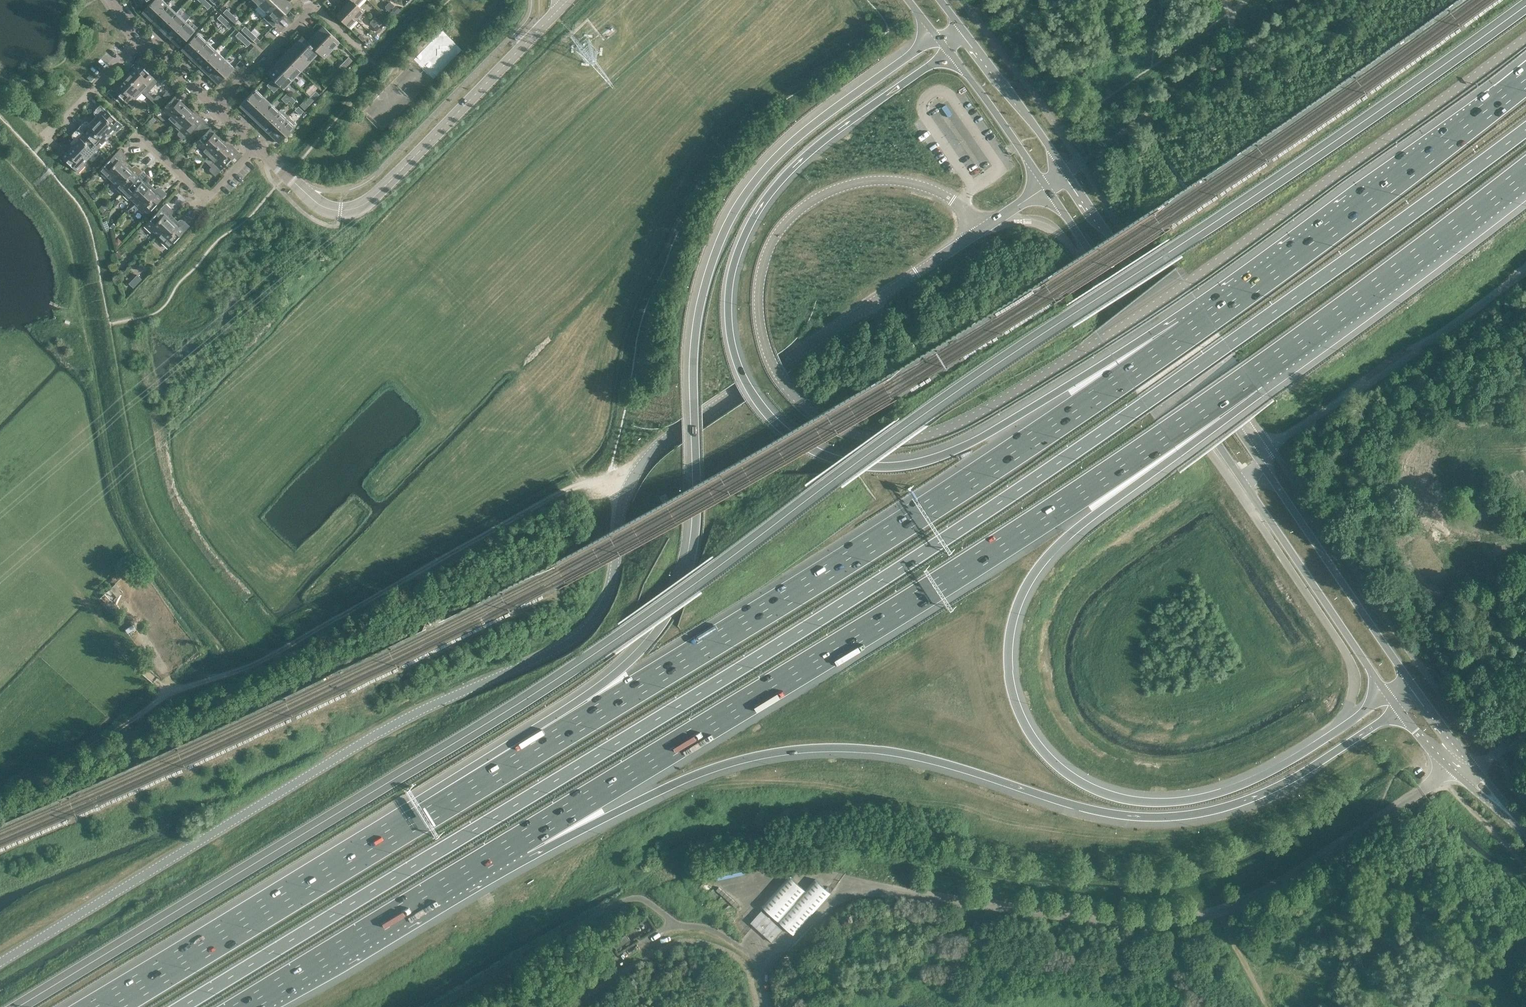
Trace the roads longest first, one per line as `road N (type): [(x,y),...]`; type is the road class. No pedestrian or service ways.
road 1 (unclassified): [(977,231),(944,197),(889,181),(845,186),(796,211),(775,232),(758,275),(761,333),(783,385),(821,421),(860,437),(907,439),(962,421),(1186,281),(1525,36)]
road 2 (tertiary): [(0,962),(394,723),(576,637),(605,599),(624,495),(645,459),(977,231)]
road 3 (motorway): [(181,1006),(738,669),(1227,345)]
road 4 (motorway): [(935,35),(786,148),(720,241),(694,339),(693,548),(662,622),(613,674),(394,832)]
road 5 (motorway): [(1209,318),(727,632),(394,832)]
road 6 (motorway): [(1209,318),(1113,356),(934,459),(855,463),(780,427),(733,351),(728,300),(740,247),(786,173),(948,52)]
road 7 (motorway): [(500,851),(719,765),(798,749),(909,754),(1103,812),(1196,814),(1294,778),(1398,710)]
road 8 (motorway): [(500,851),(1050,511),(1254,374)]
road 9 (motorway): [(1388,695),(1256,779),(1165,802),(1112,796),(1068,774),(1034,741),(1013,703),(1008,631),(1035,570),(1065,536),(1178,452),(1254,374)]
road 10 (secondary): [(1413,685),(1066,174)]
road 11 (secondary): [(1045,187),(1388,695)]
road 12 (track): [(209,636),(136,539),(113,479),(63,229),(0,149)]
road 13 (track): [(175,688),(270,656),(566,491),(628,485)]
road 14 (tertiary): [(567,1),(361,207),(339,212),(317,204),(256,147)]
road 15 (motorway): [(1525,76),(1209,318)]
road 16 (motorway): [(1525,125),(1227,345)]
road 17 (motorway): [(1254,374),(1525,171)]
road 18 (motorway): [(394,832),(105,1006)]
road 19 (motorway): [(246,1006),(500,851)]
road 20 (track): [(0,789),(110,734),(175,688)]
road 21 (secondary): [(1066,174),(962,30)]
road 22 (residential): [(256,147),(204,201),(136,133)]
road 23 (secondary): [(948,52),(1045,187)]
road 24 (residential): [(215,108),(313,7)]
road 25 (residential): [(49,140),(141,39)]
road 26 (track): [(1525,867),(1434,782)]

